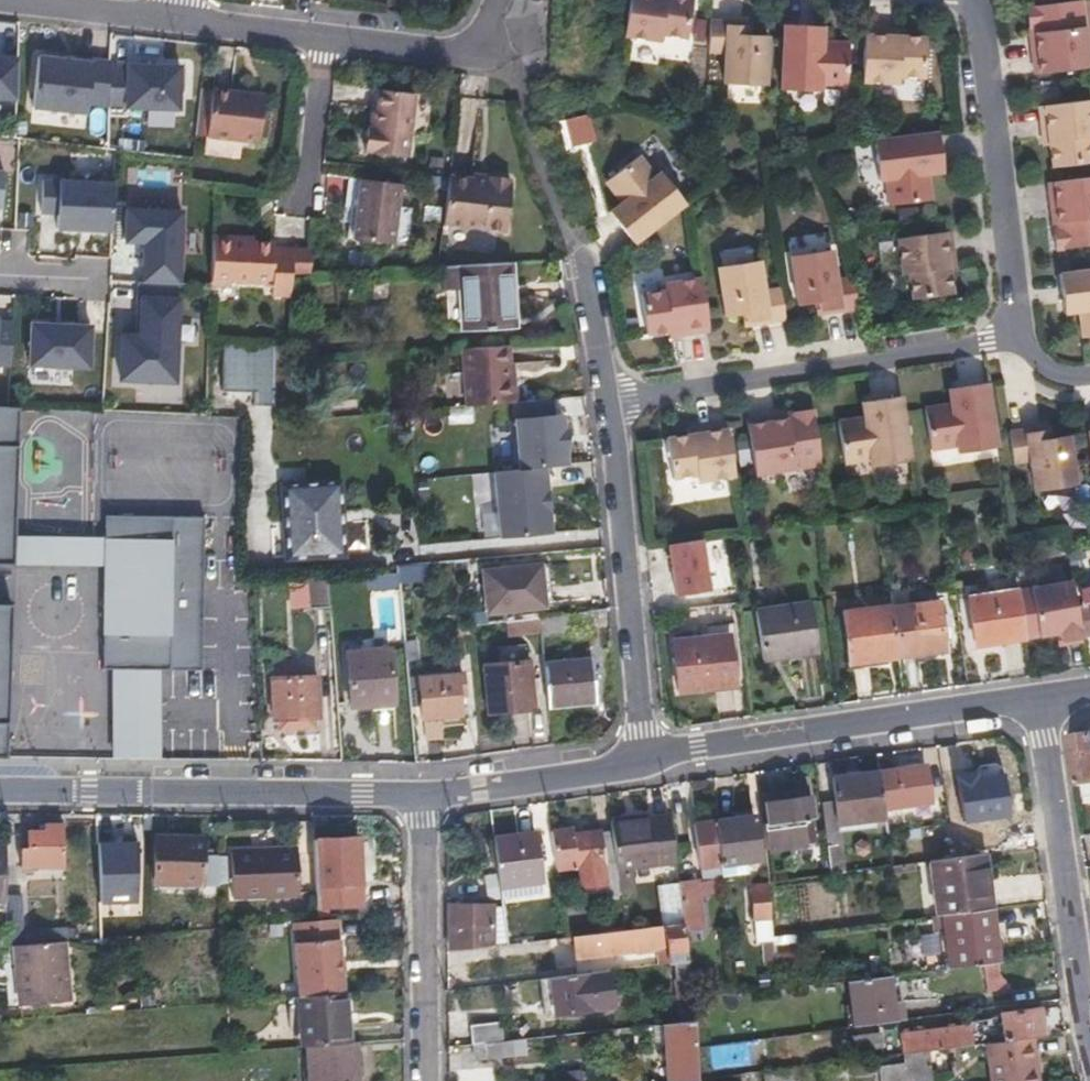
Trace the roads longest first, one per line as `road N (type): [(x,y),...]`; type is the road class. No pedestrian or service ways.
road 1 (residential): [(0,791),(424,795)]
road 2 (residential): [(608,405),(1015,337)]
road 3 (residential): [(644,764),(1041,700)]
road 4 (residential): [(608,405),(587,270),(532,161),(517,79),(500,60),(470,53)]
road 5 (residential): [(644,764),(608,405)]
road 6 (residential): [(977,0),(1015,337)]
road 7 (residential): [(1089,1035),(1041,700)]
road 8 (residential): [(429,1080),(424,795)]
road 9 (residential): [(424,795),(644,764)]
road 10 (residential): [(327,40),(307,207)]
road 11 (residential): [(27,0),(178,18)]
road 12 (residential): [(178,18),(327,40)]
road 13 (residential): [(327,40),(470,53)]

